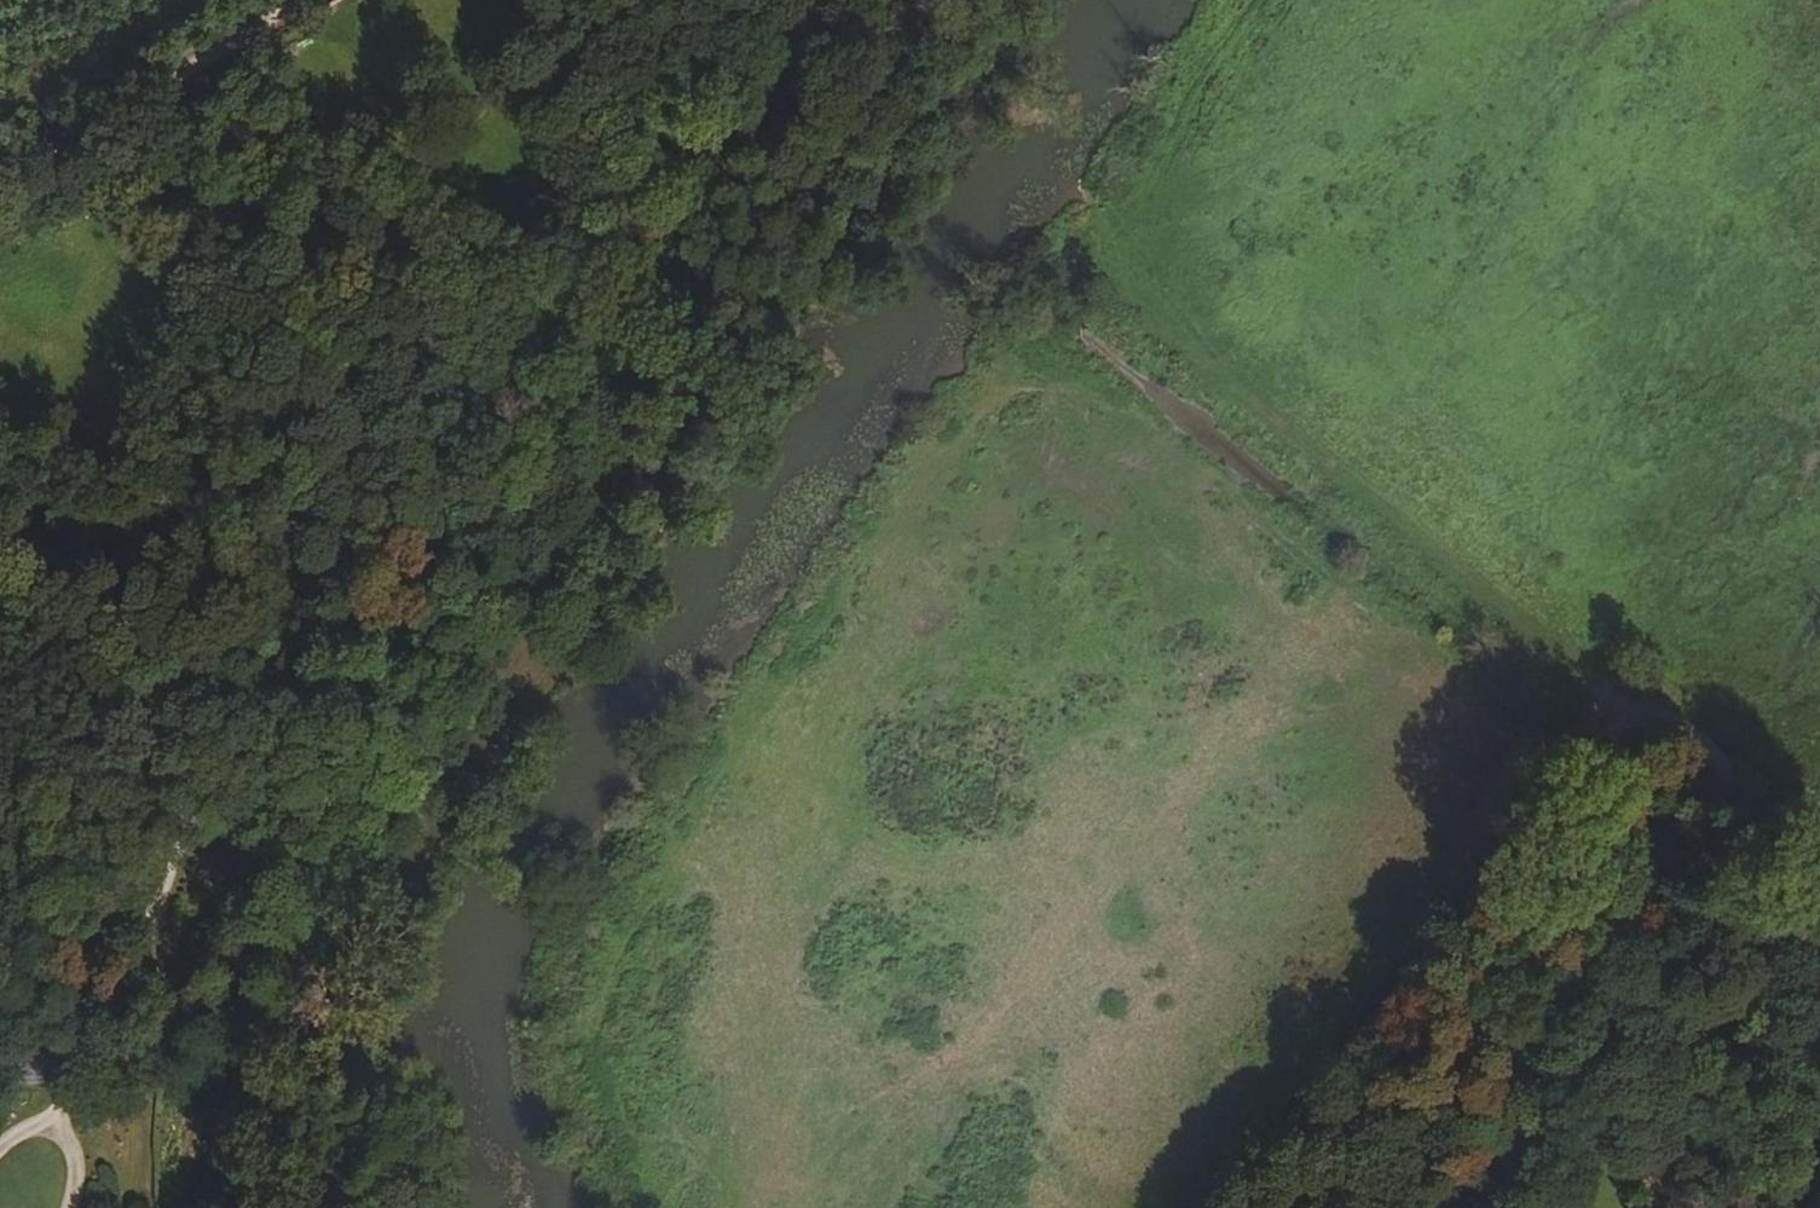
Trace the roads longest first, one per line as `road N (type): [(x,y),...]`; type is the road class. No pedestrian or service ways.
road 1 (unclassified): [(1213,1207),(1629,769),(1819,855)]
road 2 (track): [(286,0),(92,132),(0,184)]

